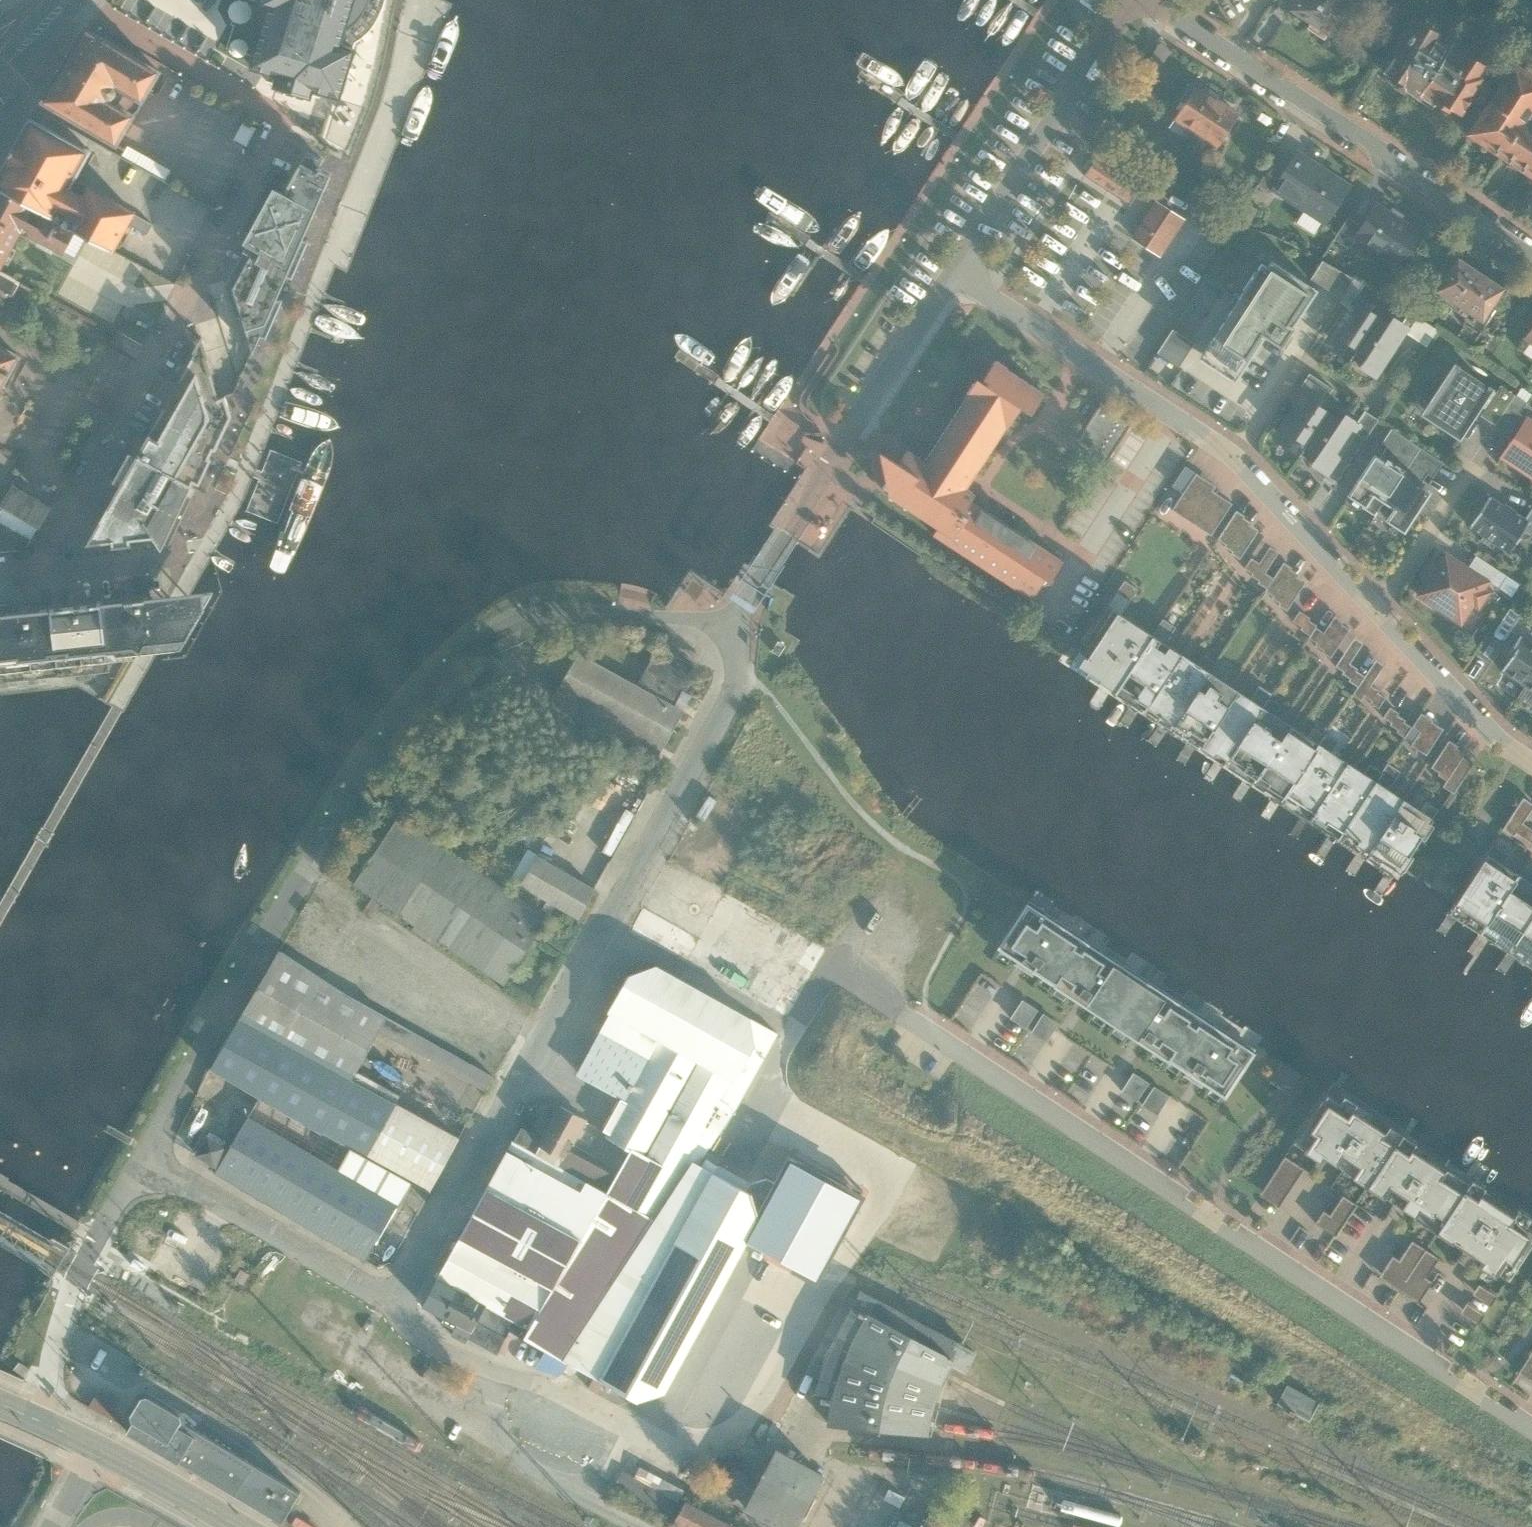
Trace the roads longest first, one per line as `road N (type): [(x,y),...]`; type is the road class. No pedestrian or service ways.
road 1 (residential): [(143,1158),(396,1307),(732,695),(738,651),(725,630)]
road 2 (residential): [(725,630),(696,618),(543,613),(471,649),(376,759),(293,886),(143,1158)]
road 3 (residential): [(0,572),(35,569),(280,113),(77,0)]
road 4 (residential): [(954,272),(1177,413),(1239,462),(1531,759)]
road 5 (residential): [(901,1012),(1531,1426)]
road 6 (residential): [(1150,0),(1531,253)]
road 7 (residential): [(725,630),(954,272)]
road 8 (residential): [(954,272),(1128,0)]
road 9 (residential): [(143,1158),(65,1302),(35,1416)]
road 10 (secondary): [(35,1416),(243,1526)]

